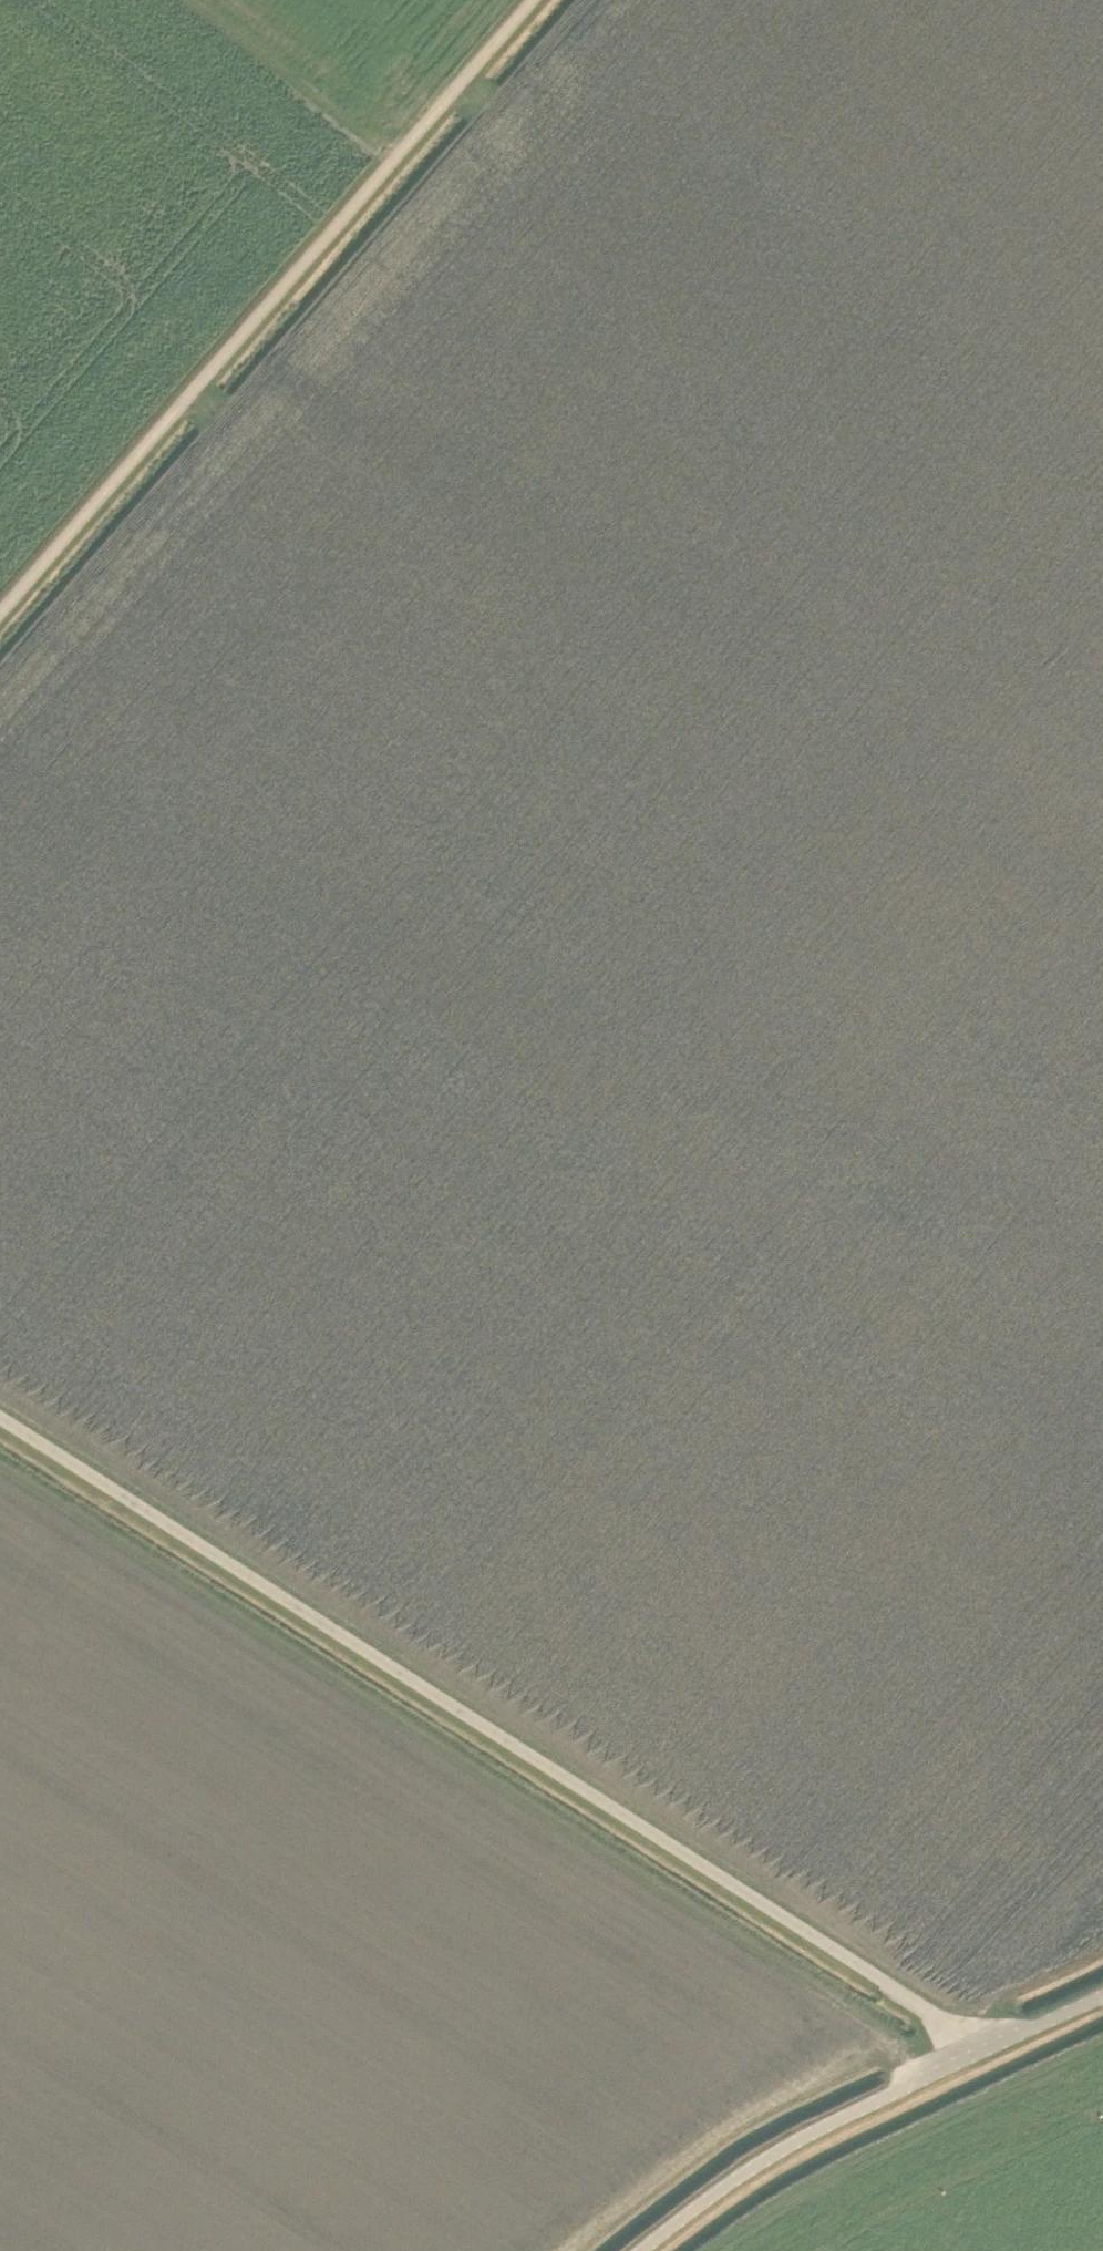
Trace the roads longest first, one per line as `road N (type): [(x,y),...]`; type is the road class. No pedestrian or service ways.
road 1 (unclassified): [(638,2250),(798,2137),(1102,1995)]

